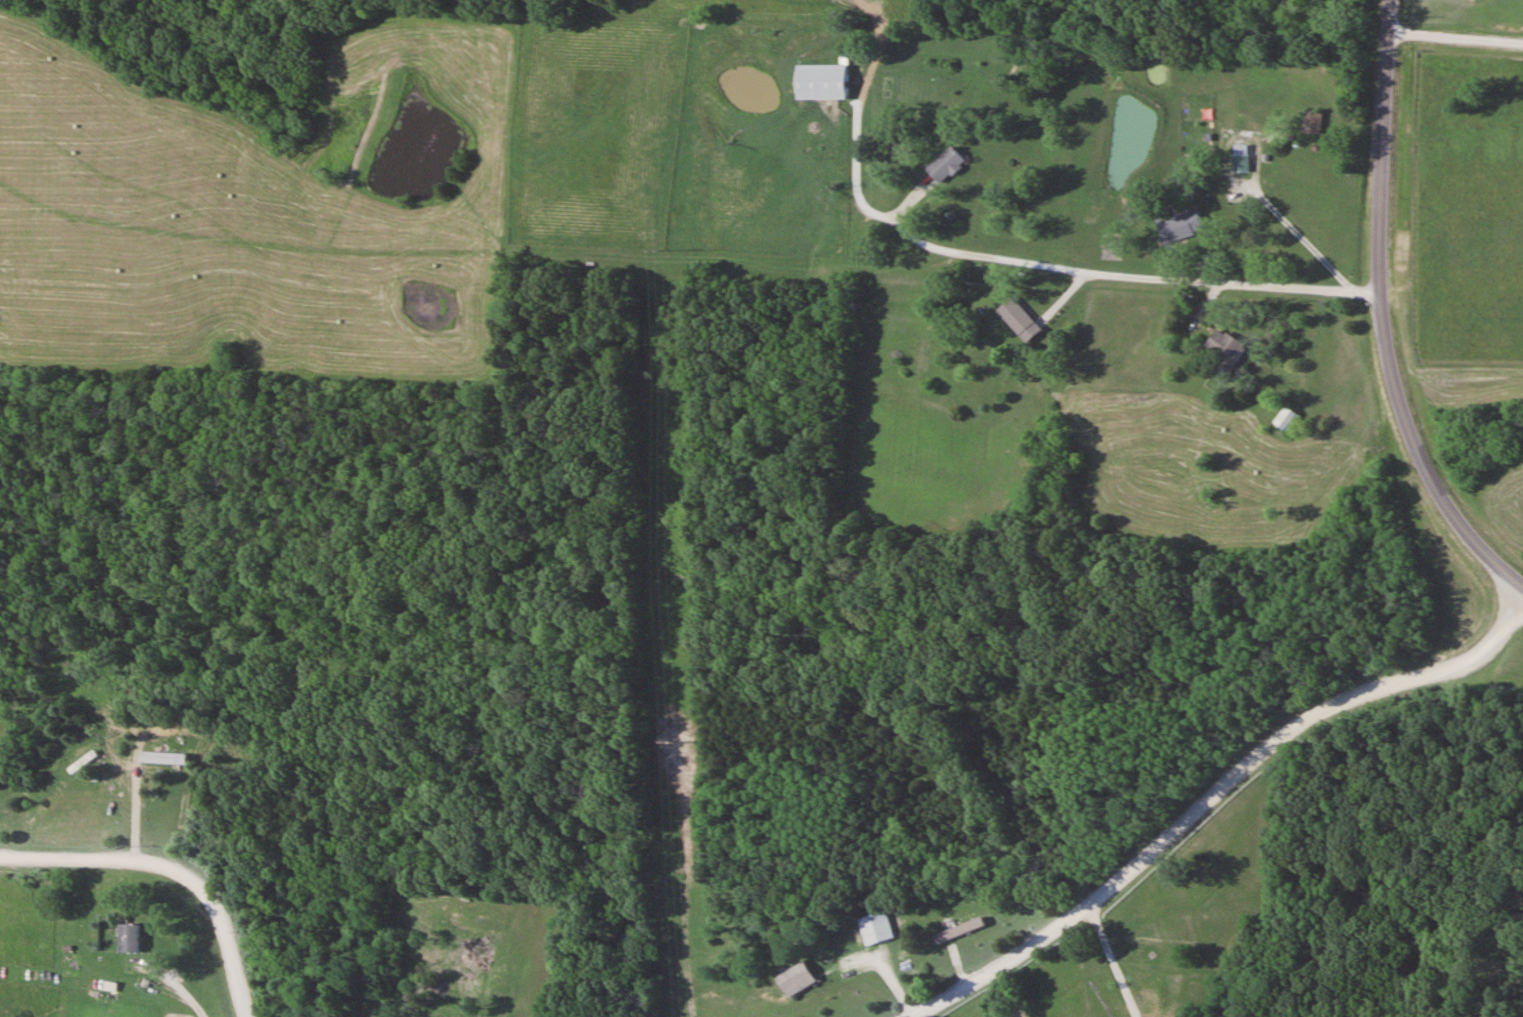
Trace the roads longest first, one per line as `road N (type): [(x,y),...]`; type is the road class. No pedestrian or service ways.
road 1 (residential): [(920,1016),(1095,903),(1309,714),(1493,646),(1522,597)]
road 2 (tertiary): [(1522,597),(1440,496),(1392,389),(1379,295),(1392,0)]
road 3 (residential): [(1379,295),(883,230),(842,212)]
road 4 (residential): [(0,857),(175,866),(202,884),(221,917),(250,1016)]
road 5 (residential): [(1269,183),(1379,295)]
road 6 (residential): [(1522,43),(1391,34)]

